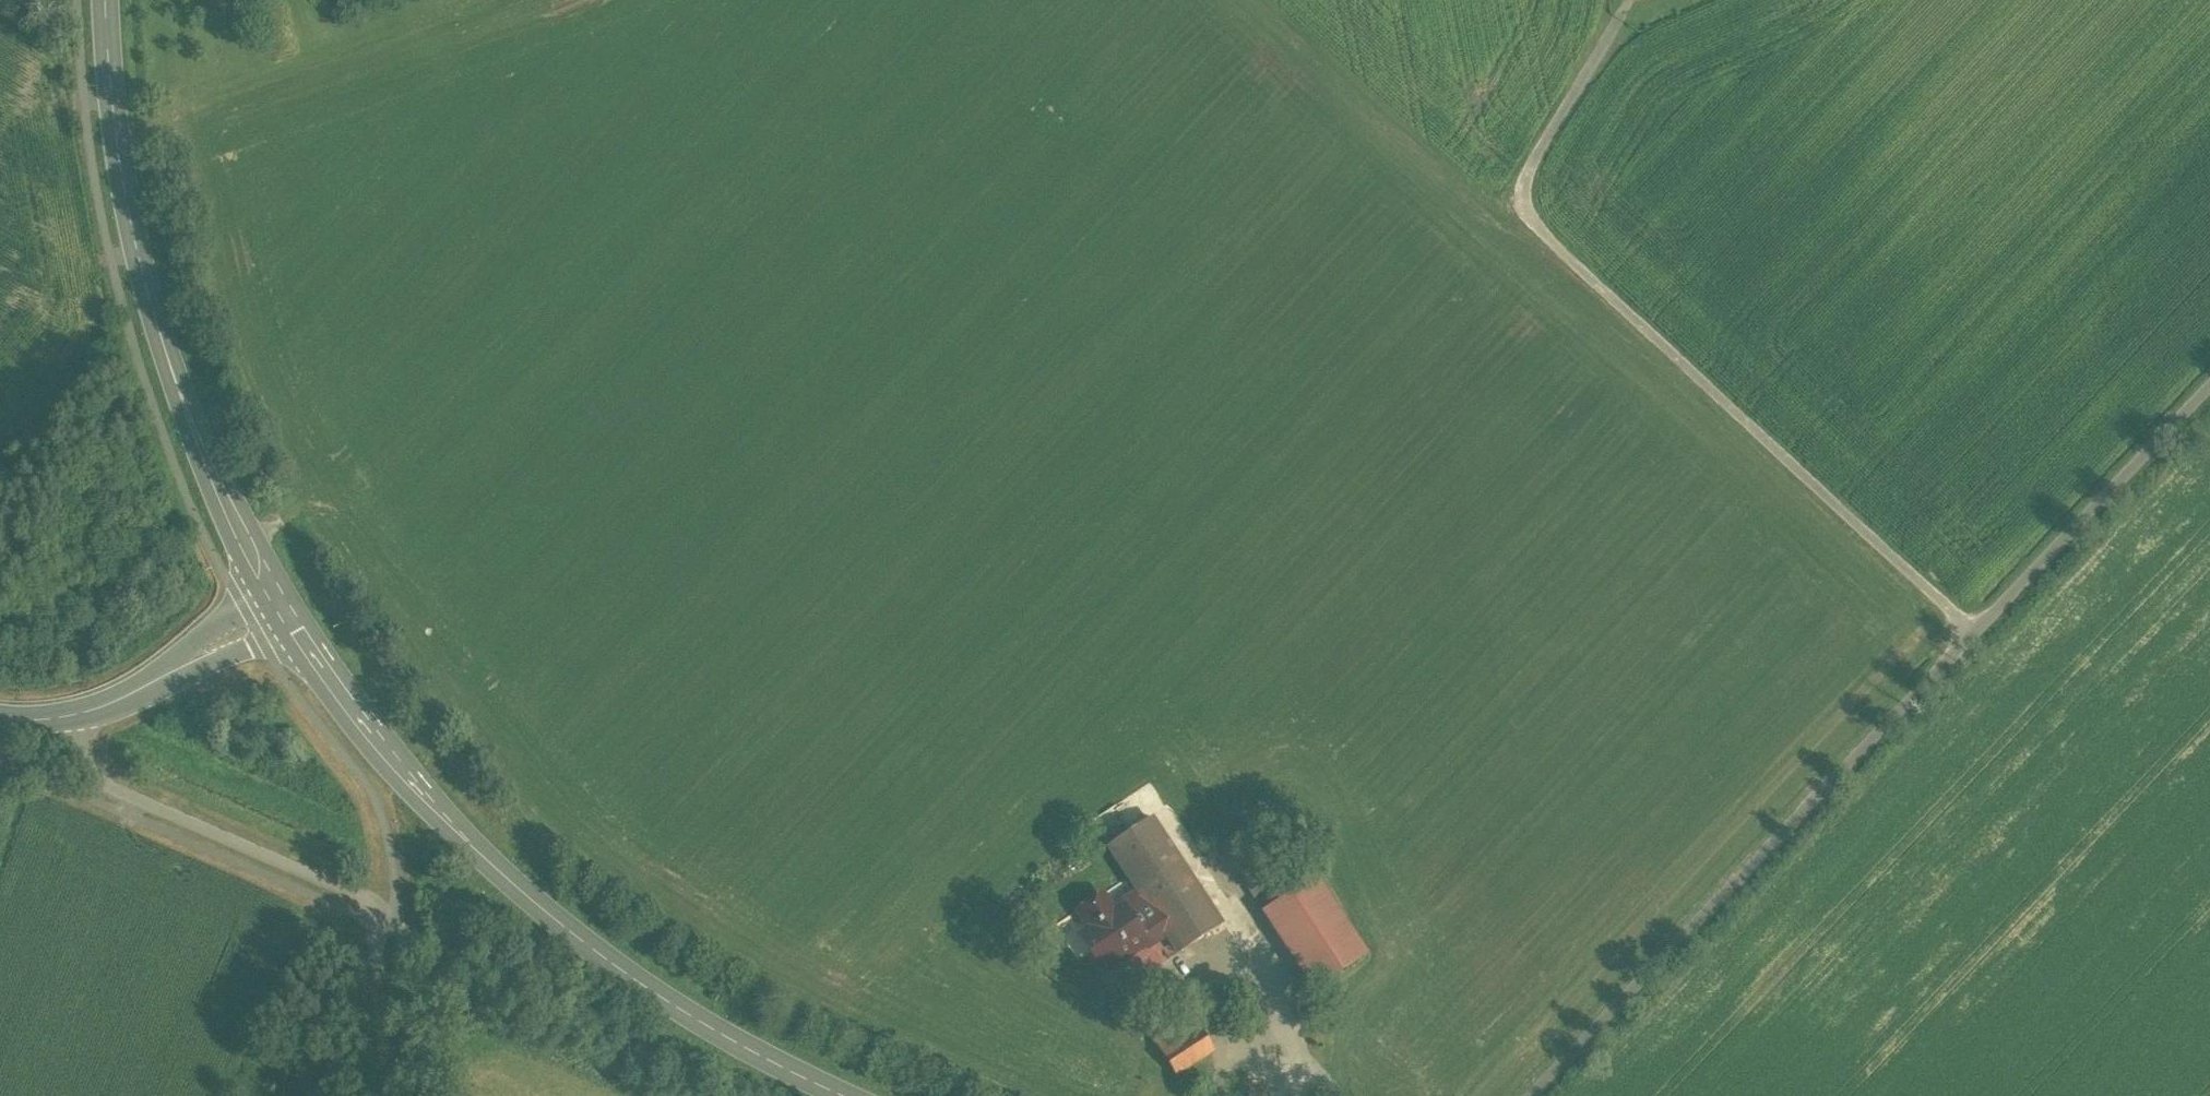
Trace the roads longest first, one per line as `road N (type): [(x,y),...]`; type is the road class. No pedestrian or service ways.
road 1 (unclassified): [(1541,1095),(2209,389)]
road 2 (tertiary): [(284,610),(443,819),(533,898),(698,1020),(845,1095)]
road 3 (tertiary): [(106,0),(114,131),(145,288),(212,478),(284,610)]
road 4 (unclassified): [(75,718),(100,785),(373,898),(381,987)]
road 5 (tertiary): [(75,718),(284,610)]

